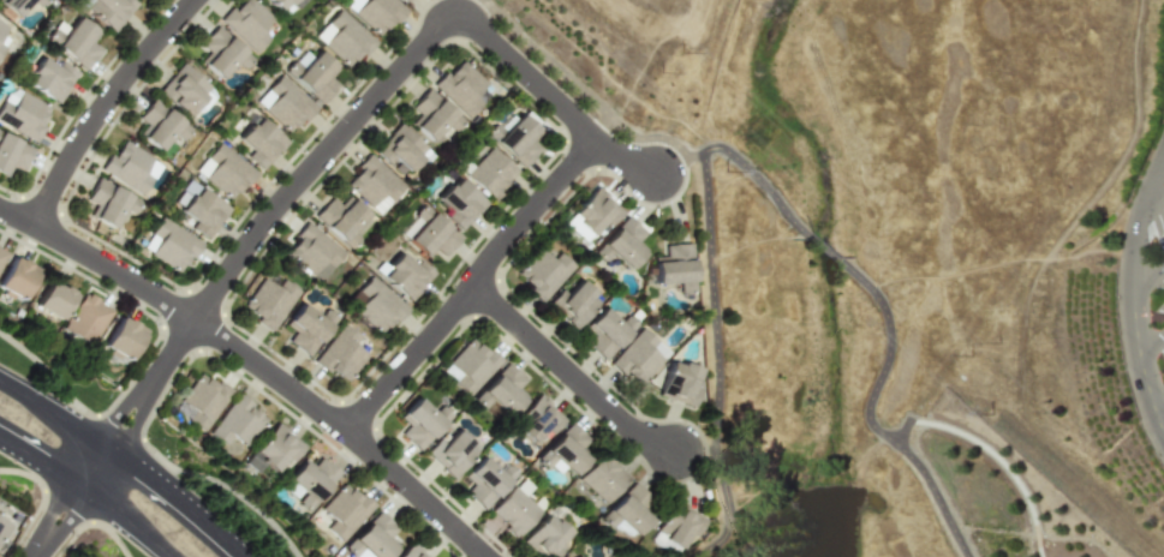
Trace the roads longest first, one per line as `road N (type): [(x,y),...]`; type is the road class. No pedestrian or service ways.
road 1 (residential): [(138,397),(324,150),(448,13),(596,132)]
road 2 (residential): [(342,429),(472,287),(596,132)]
road 3 (residential): [(193,317),(342,429),(481,556)]
road 4 (secondary): [(257,556),(120,444),(0,371)]
road 5 (residential): [(191,0),(121,74),(32,221)]
road 6 (residential): [(472,287),(674,460)]
road 7 (residential): [(193,317),(0,206)]
road 8 (secondary): [(0,447),(157,556)]

